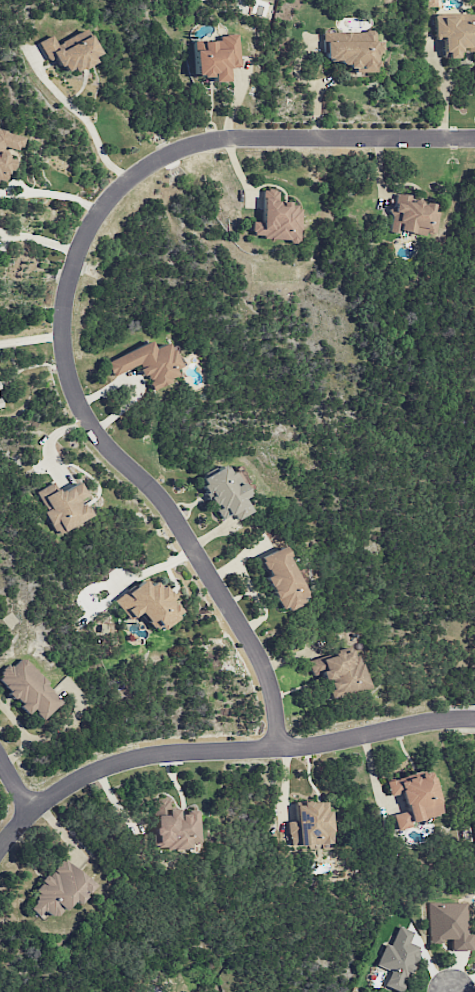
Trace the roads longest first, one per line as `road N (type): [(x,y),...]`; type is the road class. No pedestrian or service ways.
road 1 (residential): [(474,139),(246,136),(180,147),(111,190),(71,268),(58,321),(72,396),(92,431),(165,506),(225,594),(260,660),(275,747)]
road 2 (residential): [(0,844),(29,812),(100,768),(474,717)]

